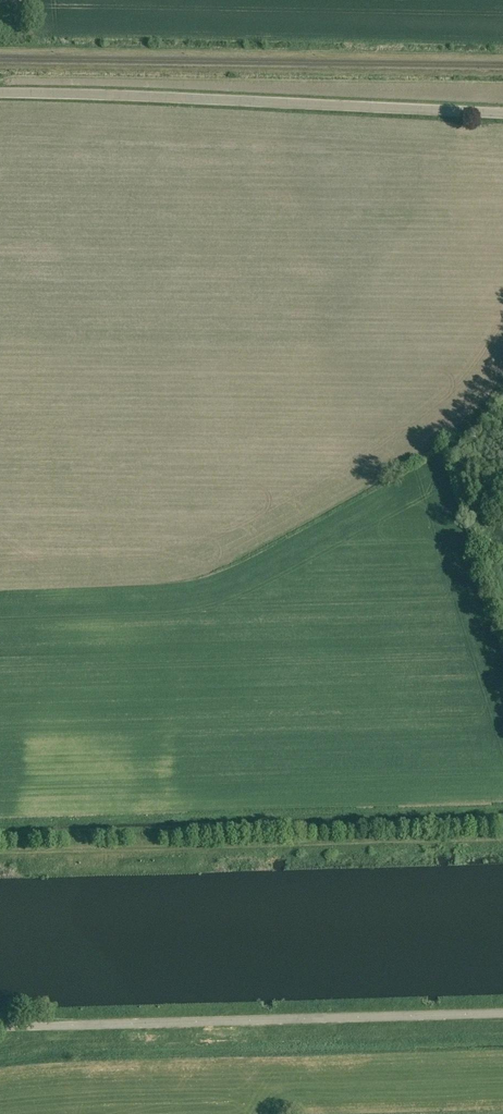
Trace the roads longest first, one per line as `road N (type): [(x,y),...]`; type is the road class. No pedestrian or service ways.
road 1 (unclassified): [(0,94),(502,112)]
road 2 (unclassified): [(502,1012),(0,1027)]

